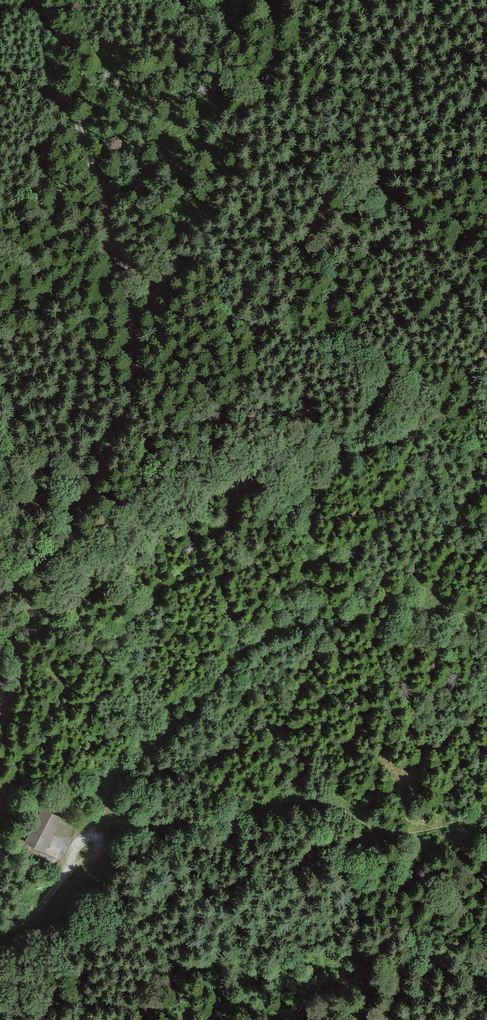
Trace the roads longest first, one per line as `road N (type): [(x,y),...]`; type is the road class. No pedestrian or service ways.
road 1 (track): [(58,546),(110,519),(228,321),(326,208),(392,55),(440,0)]
road 2 (track): [(0,581),(58,546),(132,392),(135,358),(96,172),(40,0)]
road 3 (track): [(486,818),(386,830),(322,808),(95,834)]
road 4 (track): [(0,931),(53,893),(123,786)]
road 5 (track): [(486,160),(351,158)]

